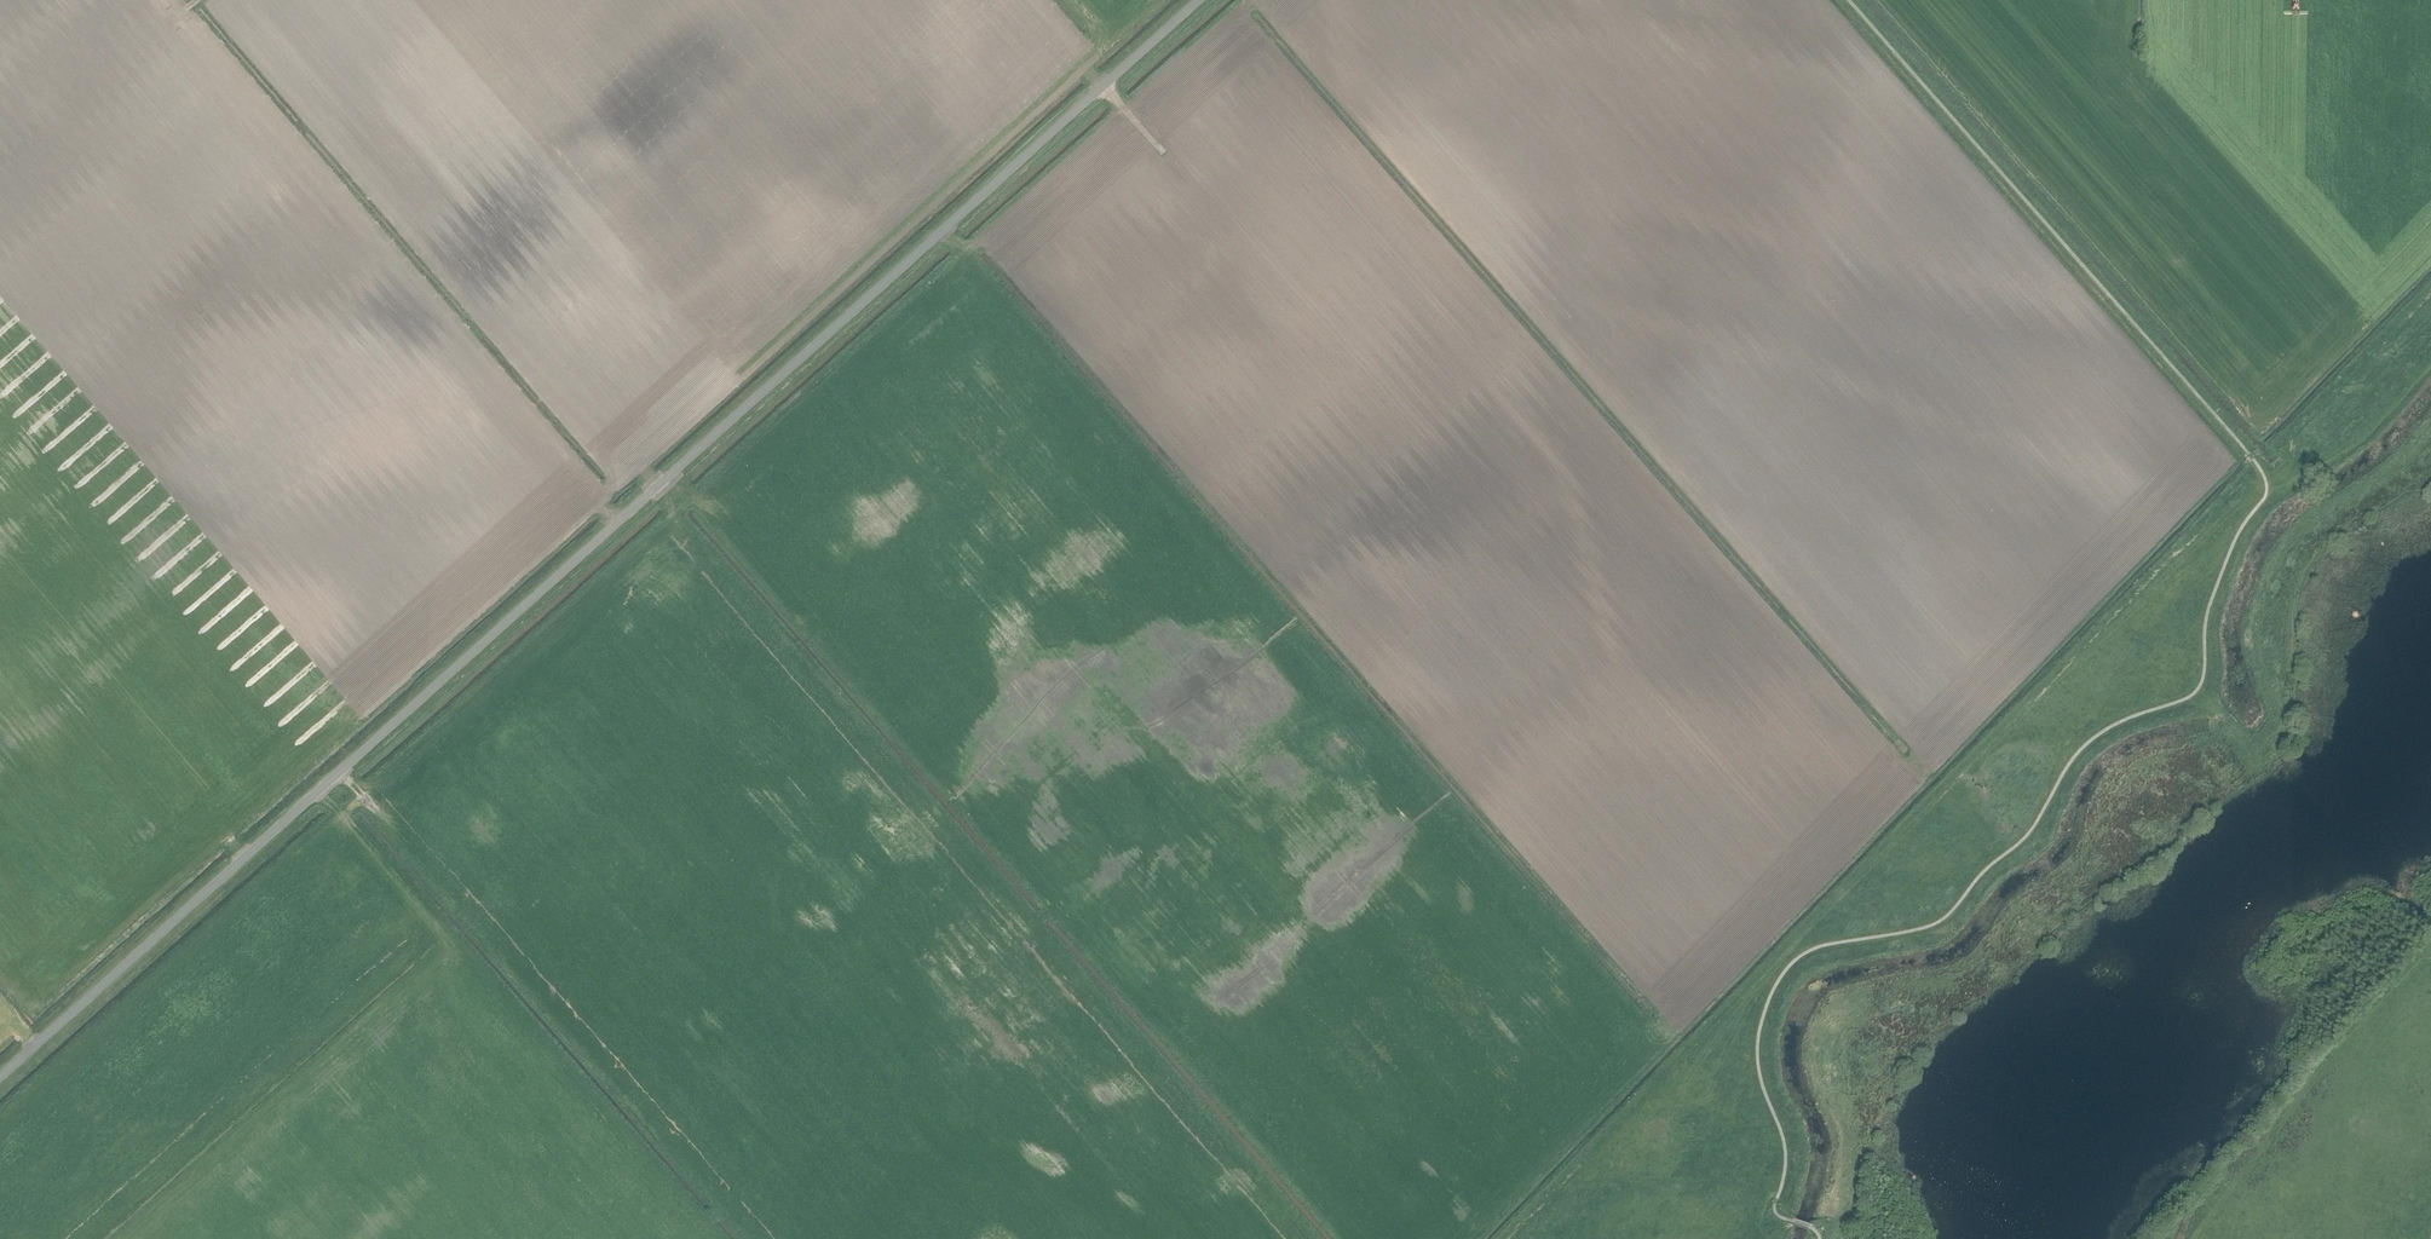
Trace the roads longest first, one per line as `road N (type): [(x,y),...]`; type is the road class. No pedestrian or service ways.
road 1 (unclassified): [(0,1073),(1197,0)]

